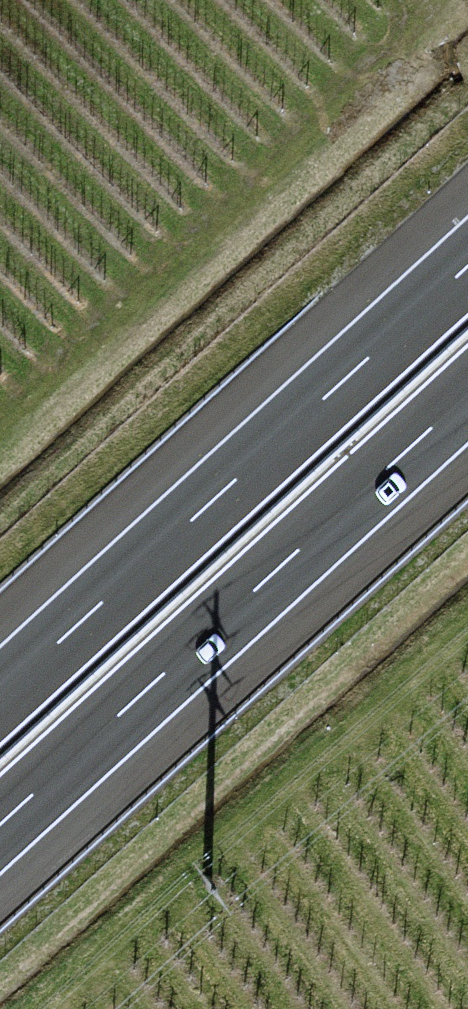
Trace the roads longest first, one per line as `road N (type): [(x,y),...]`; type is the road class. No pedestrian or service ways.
road 1 (motorway): [(0,825),(467,395)]
road 2 (motorway): [(467,265),(0,695)]

